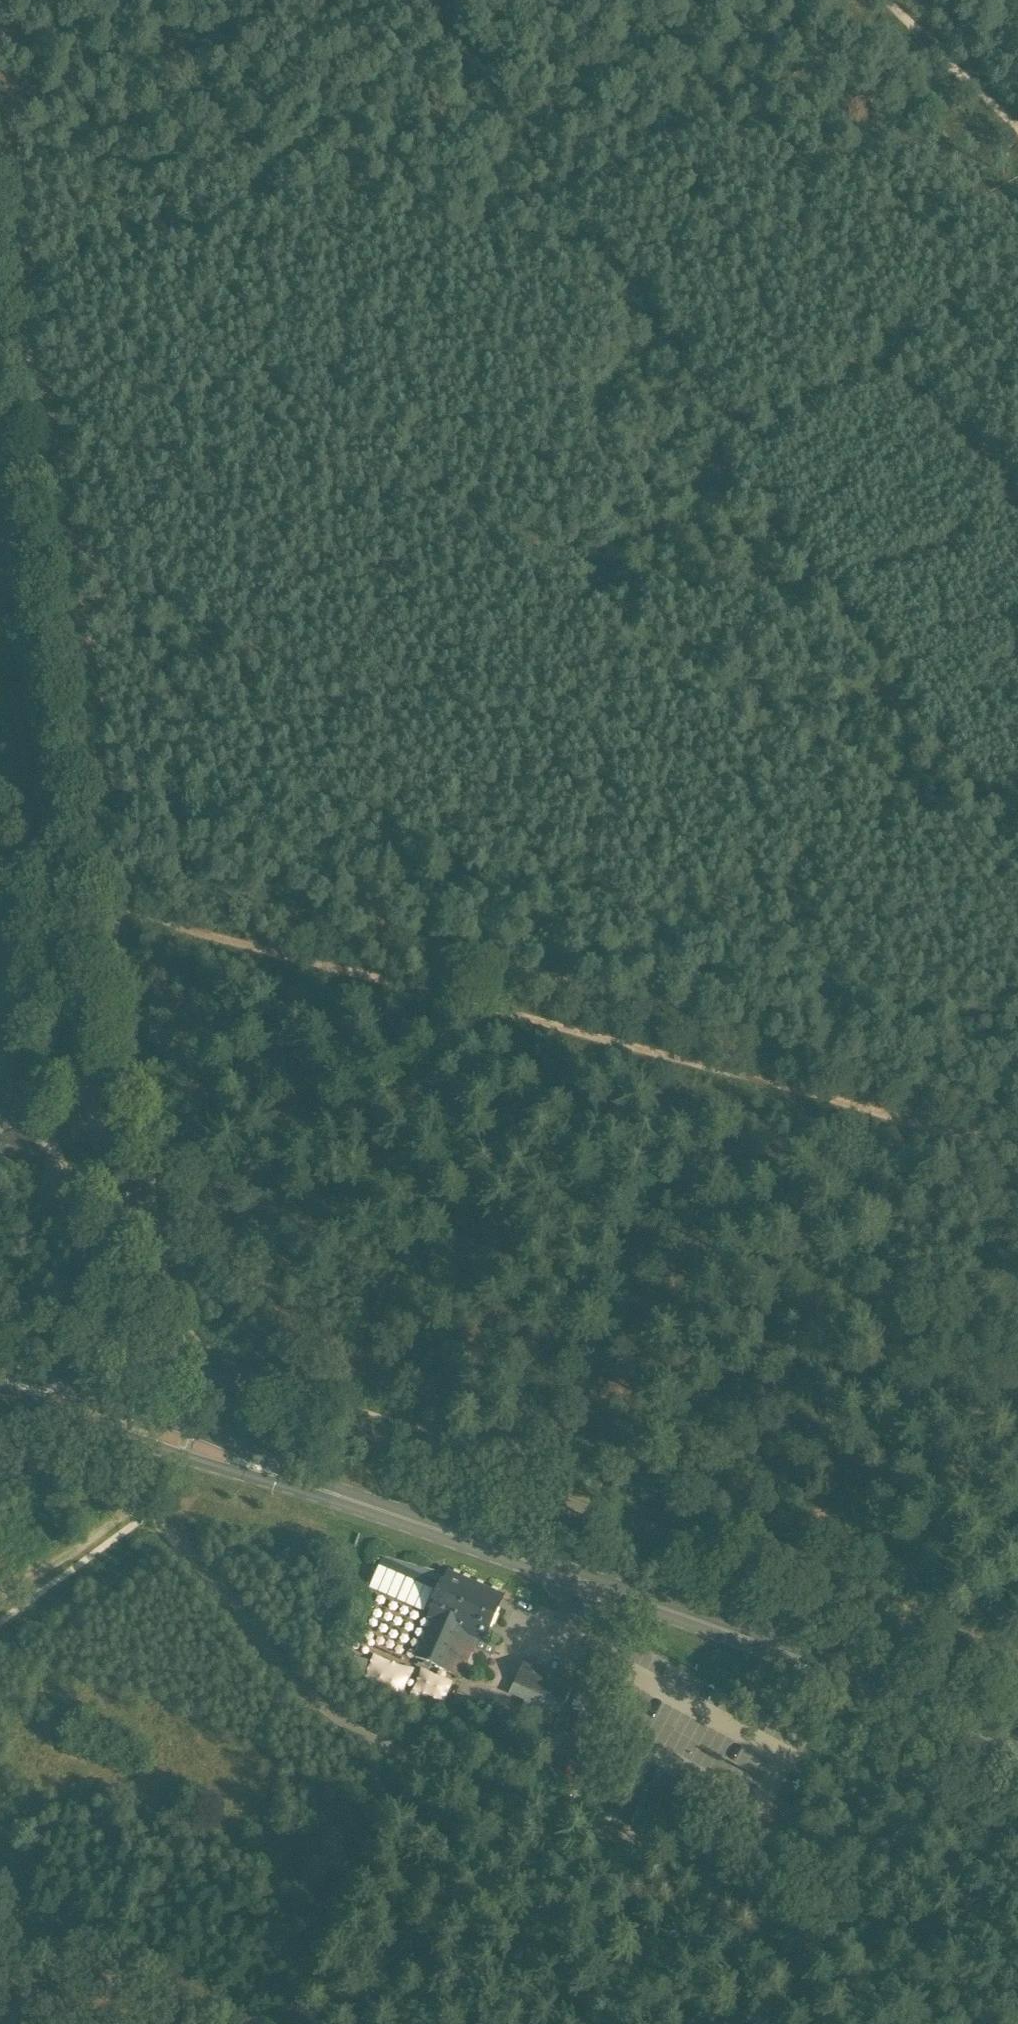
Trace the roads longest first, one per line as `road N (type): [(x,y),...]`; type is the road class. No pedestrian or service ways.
road 1 (track): [(63,882),(1017,1144)]
road 2 (primary): [(132,1424),(586,1586),(916,1713),(1017,1762)]
road 3 (track): [(175,1324),(265,1375),(722,1527),(1017,1645)]
road 4 (track): [(63,882),(0,476)]
road 5 (track): [(871,0),(1017,135)]
road 6 (track): [(0,1601),(135,1506)]
road 7 (primary): [(0,1379),(132,1424)]

